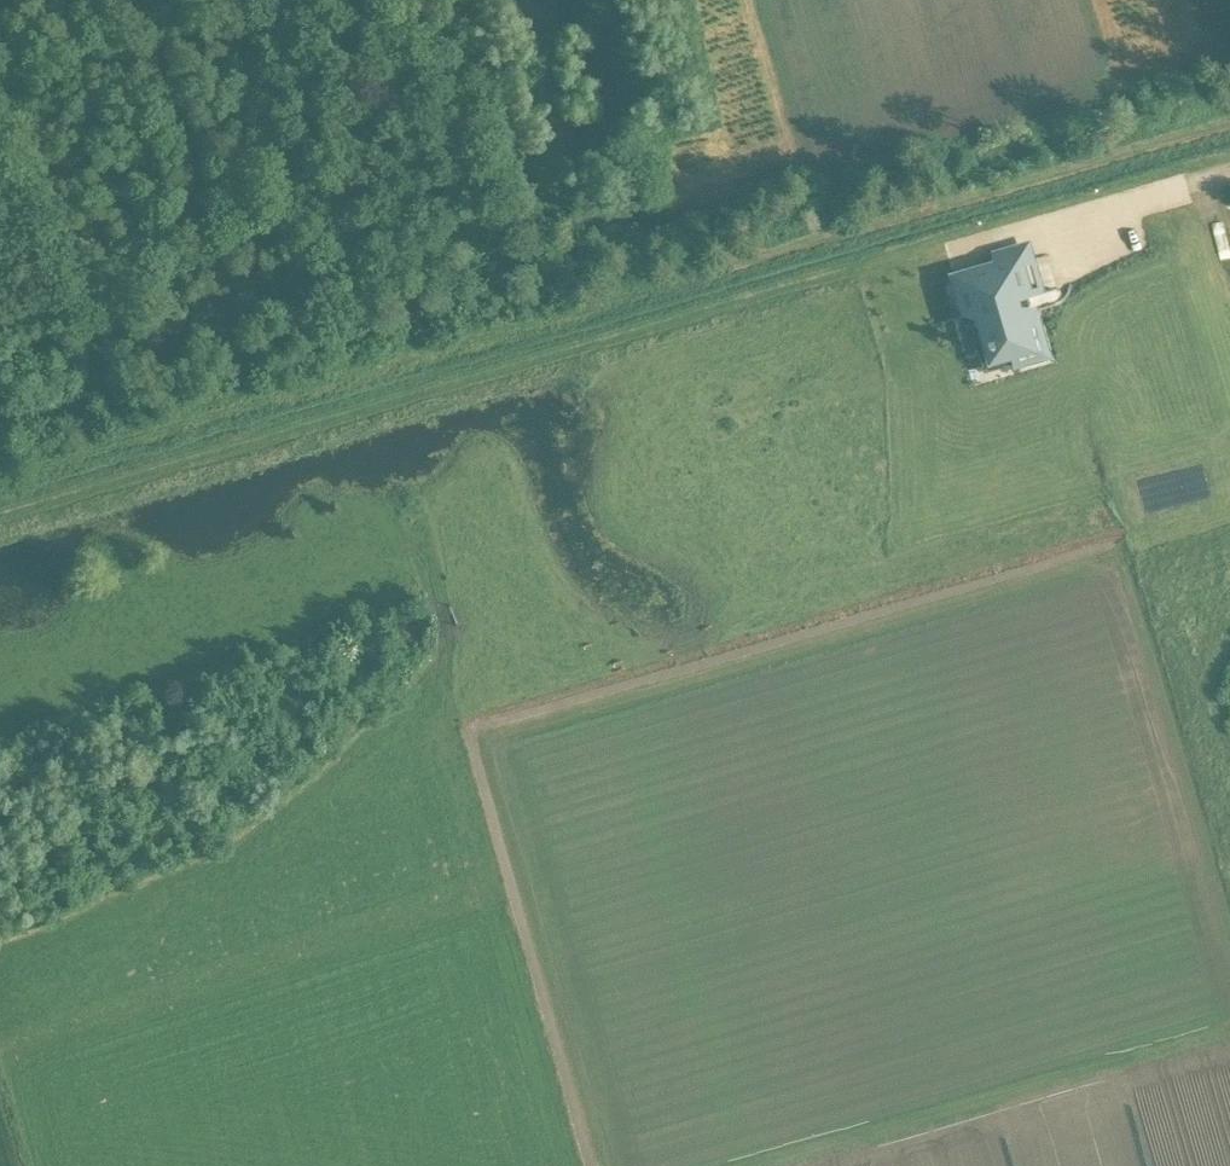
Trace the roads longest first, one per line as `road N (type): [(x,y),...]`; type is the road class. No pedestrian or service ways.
road 1 (track): [(0,476),(756,257)]
road 2 (track): [(1229,121),(756,257)]

